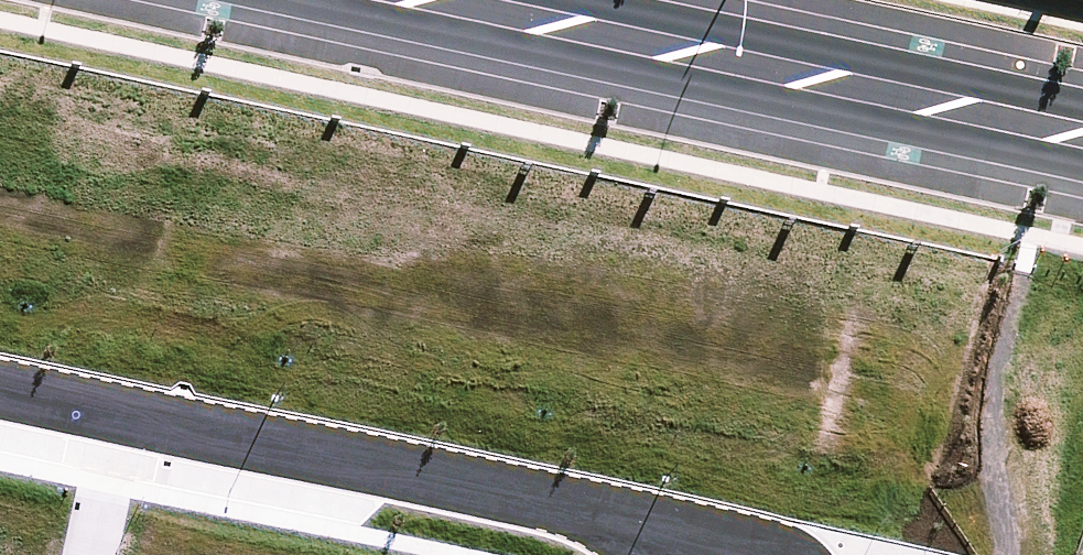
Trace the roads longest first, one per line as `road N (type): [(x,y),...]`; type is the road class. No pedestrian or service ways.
road 1 (residential): [(0,387),(645,528),(696,554)]
road 2 (secondary): [(430,0),(1082,138)]

